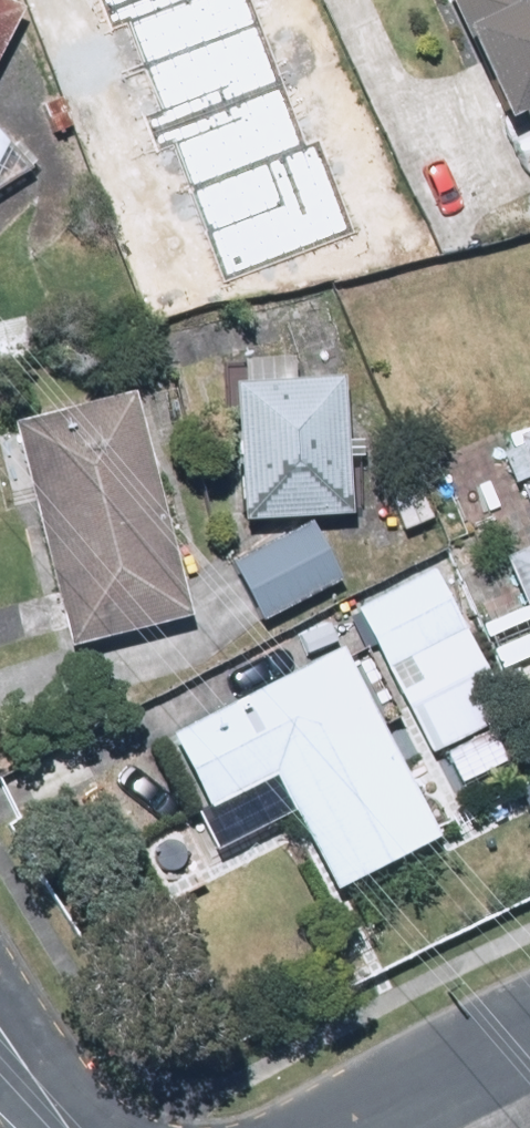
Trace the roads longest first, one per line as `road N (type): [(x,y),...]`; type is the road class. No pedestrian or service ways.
road 1 (residential): [(380,1127),(529,1052)]

